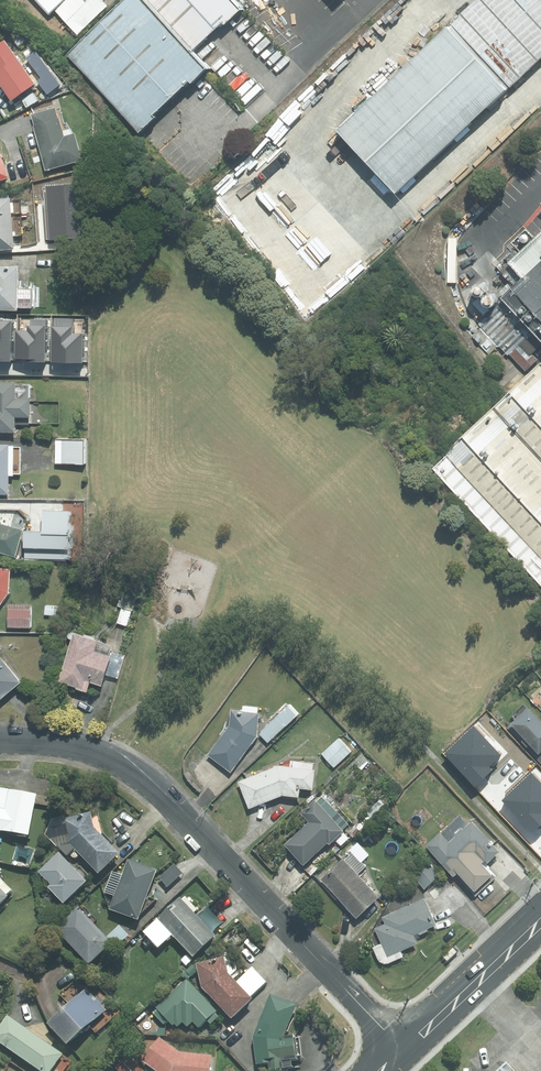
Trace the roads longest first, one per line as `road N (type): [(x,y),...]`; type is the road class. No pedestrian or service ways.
road 1 (residential): [(401,1049),(157,788),(80,745),(0,740)]
road 2 (secondary): [(401,1049),(540,918)]

